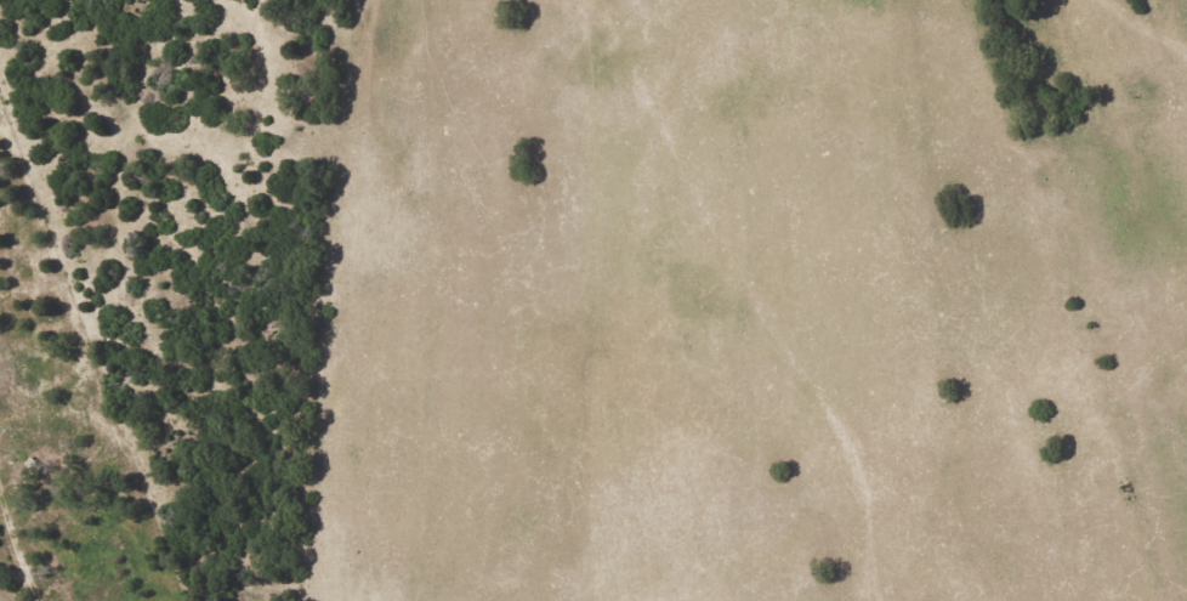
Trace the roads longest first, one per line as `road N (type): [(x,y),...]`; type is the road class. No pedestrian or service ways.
road 1 (residential): [(545,600),(553,538),(530,432),(535,181),(570,0)]

